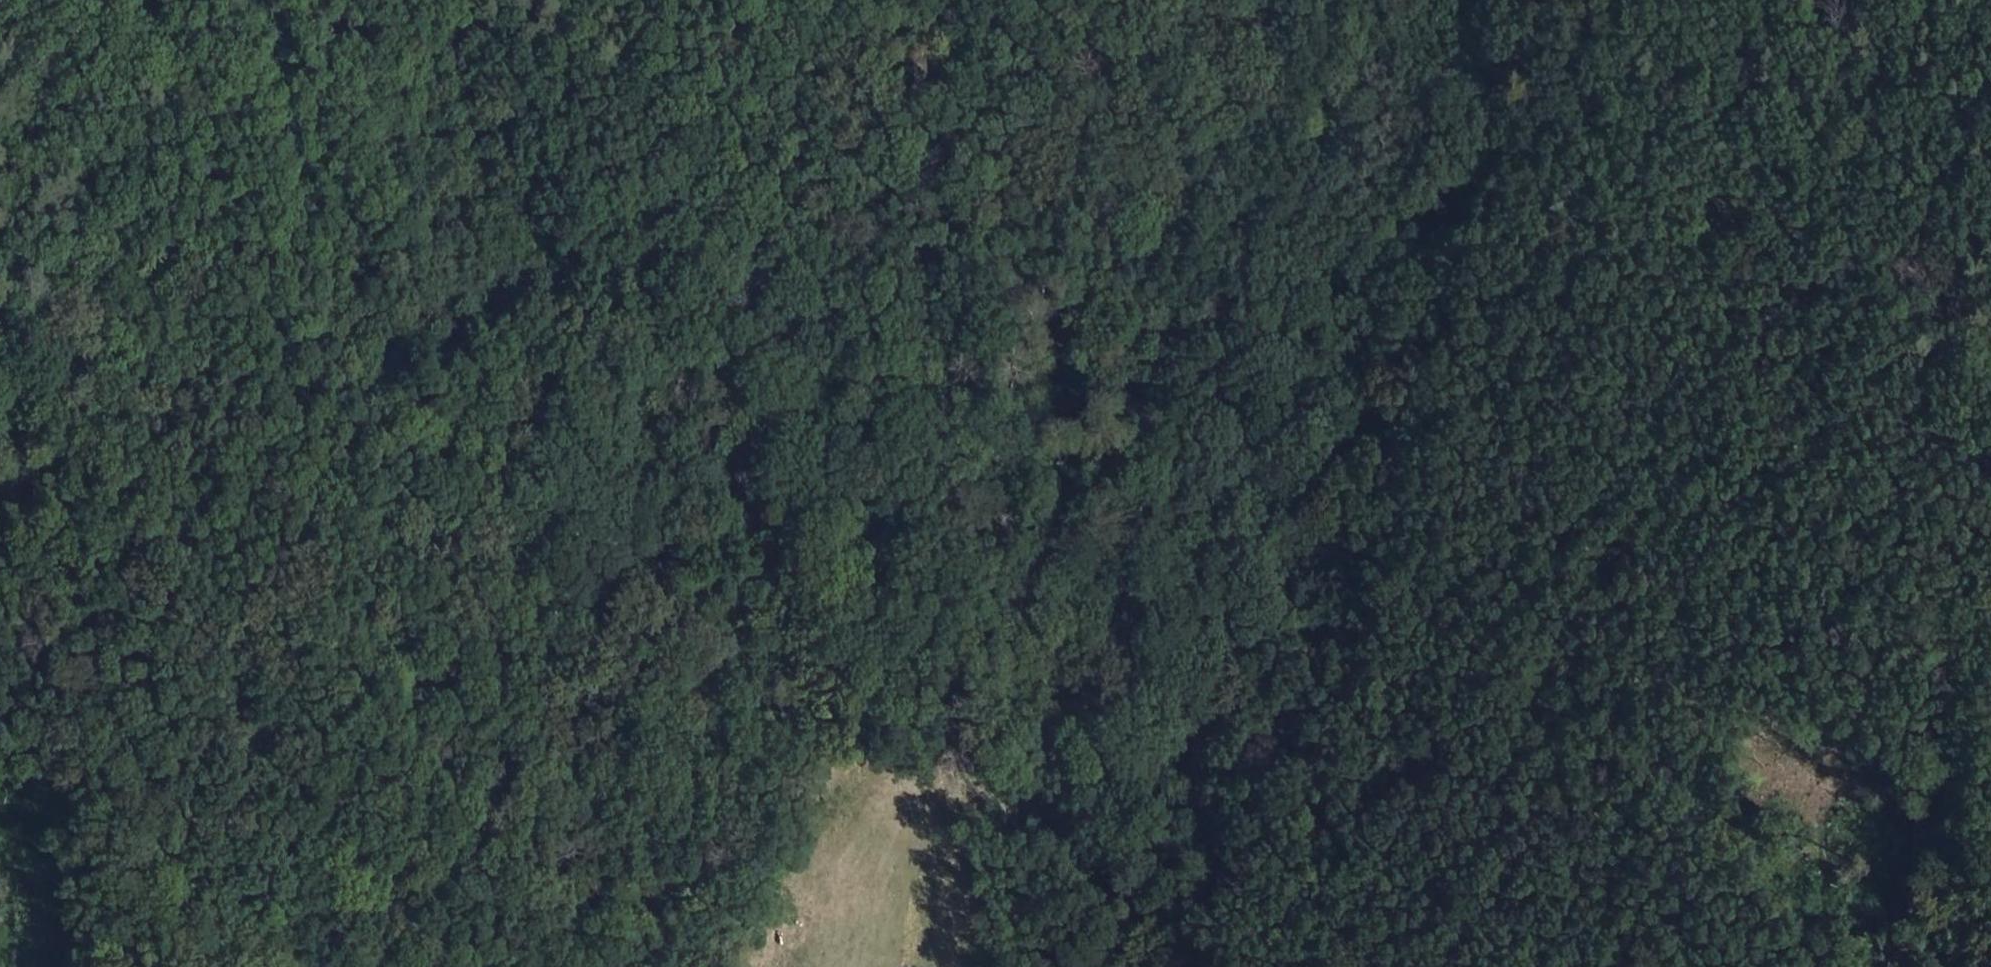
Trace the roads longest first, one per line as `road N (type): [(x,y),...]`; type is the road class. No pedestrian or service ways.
road 1 (track): [(1990,60),(1898,70),(1520,182),(1435,221),(1414,208)]
road 2 (track): [(1851,966),(1990,621)]

